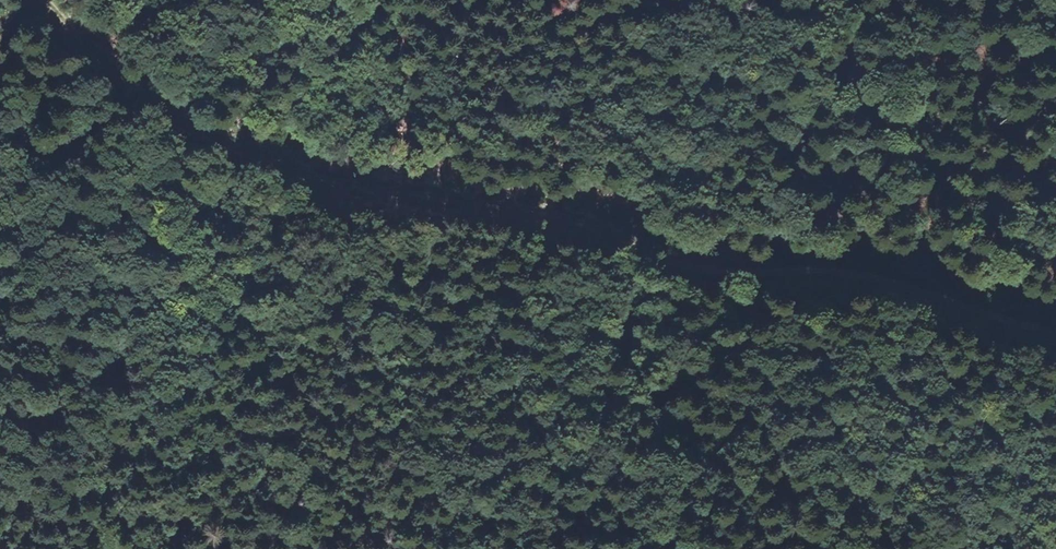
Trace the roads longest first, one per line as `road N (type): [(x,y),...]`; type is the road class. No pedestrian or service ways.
road 1 (track): [(46,0),(100,60),(157,103),(206,133),(319,177),(528,209),(731,277),(840,272),(1055,332)]

